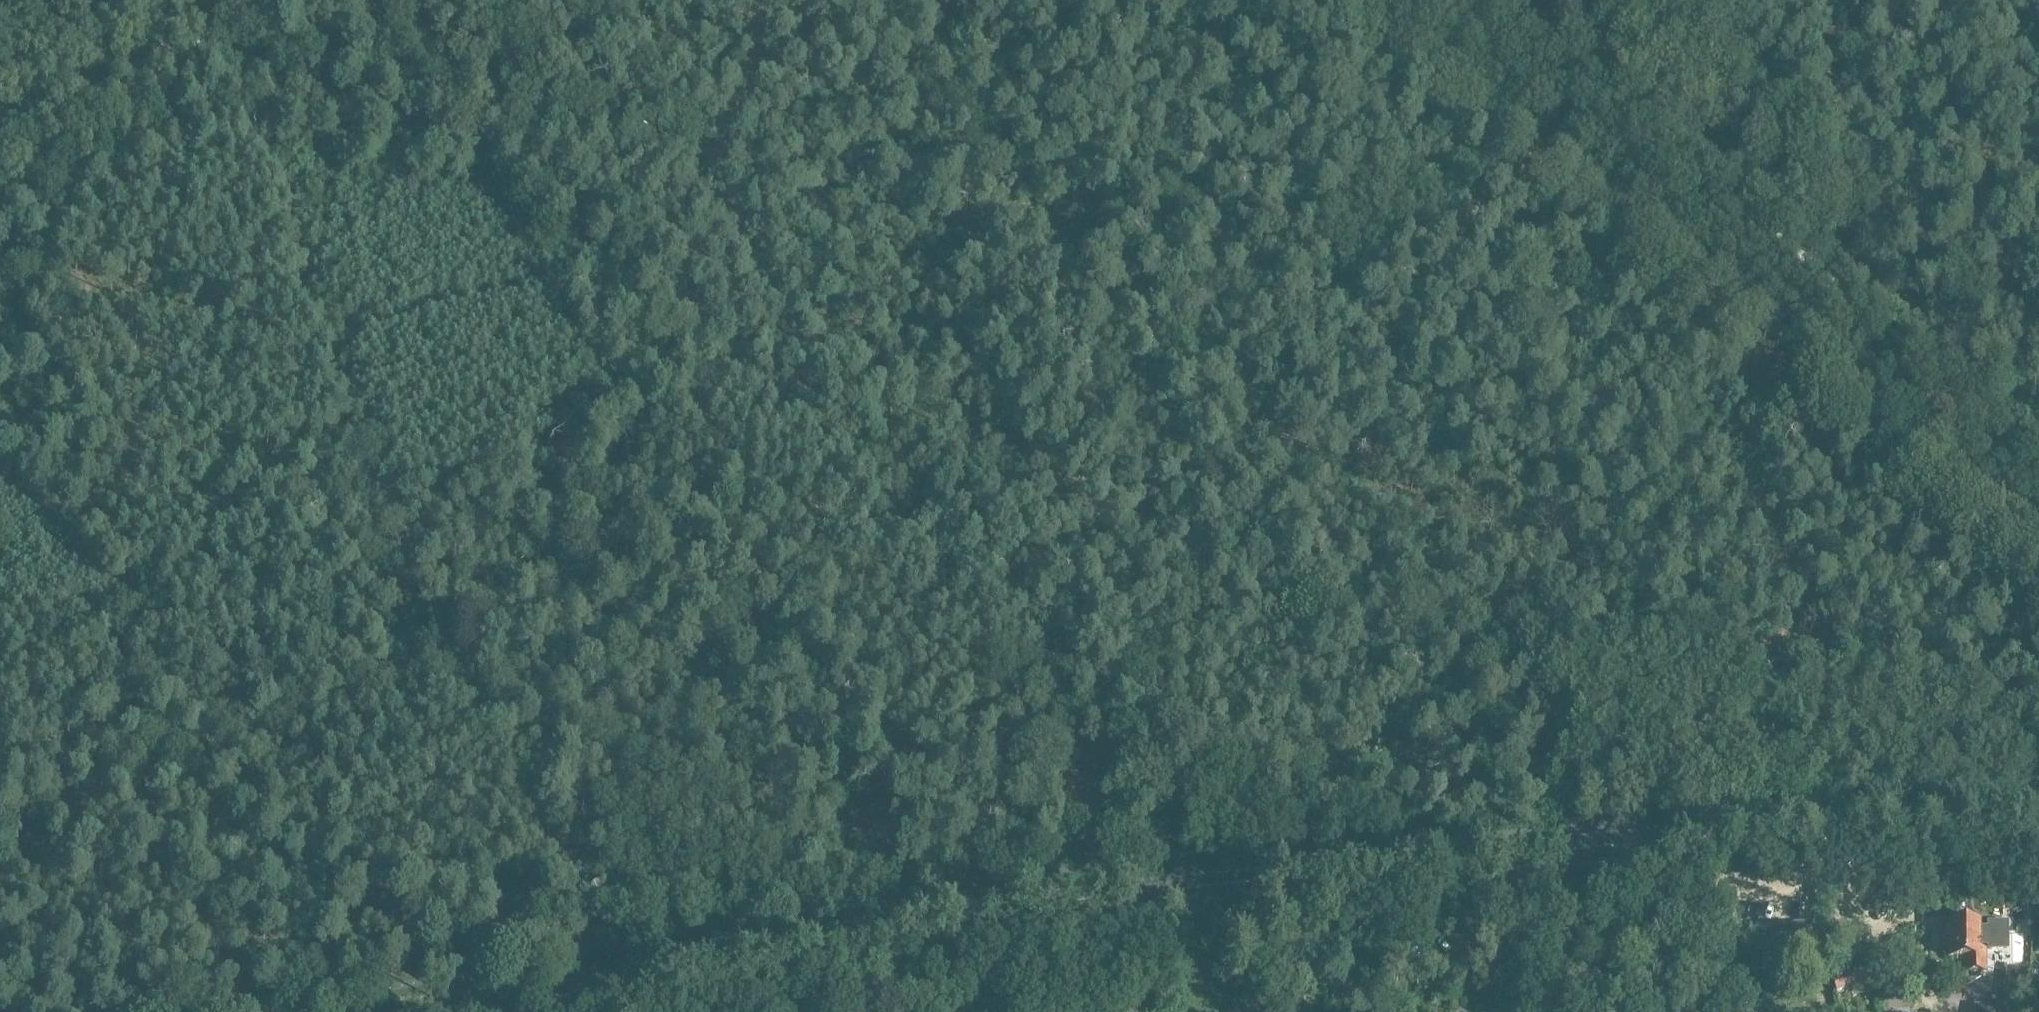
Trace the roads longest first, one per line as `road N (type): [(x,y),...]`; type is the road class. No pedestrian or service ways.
road 1 (secondary): [(490,1011),(808,940),(1038,903),(1817,826),(2038,817)]
road 2 (track): [(2038,450),(1497,0)]
road 3 (track): [(1469,137),(1305,0)]
road 4 (track): [(1817,826),(1827,870),(1813,906),(1823,1011)]
road 5 (track): [(1938,1011),(1837,889)]

